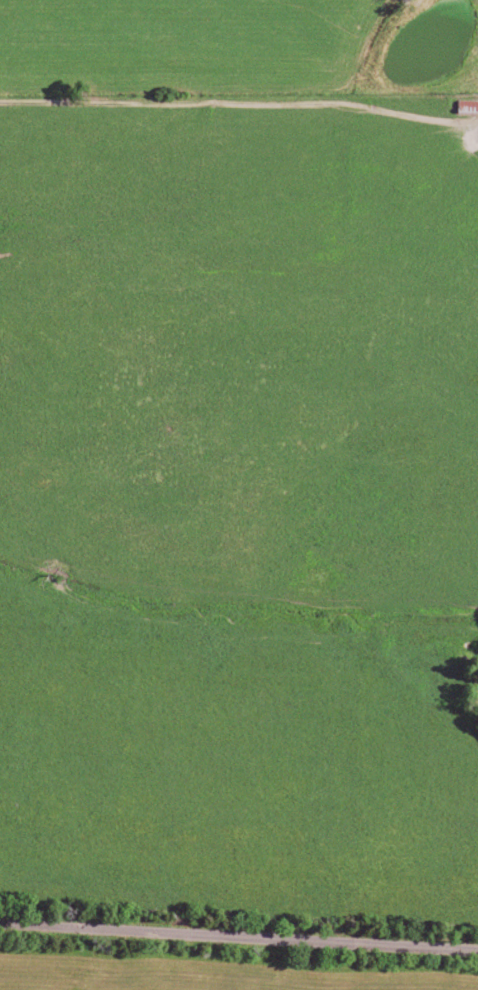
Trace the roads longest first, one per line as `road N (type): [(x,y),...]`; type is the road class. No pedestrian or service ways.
road 1 (residential): [(0,924),(477,954)]

